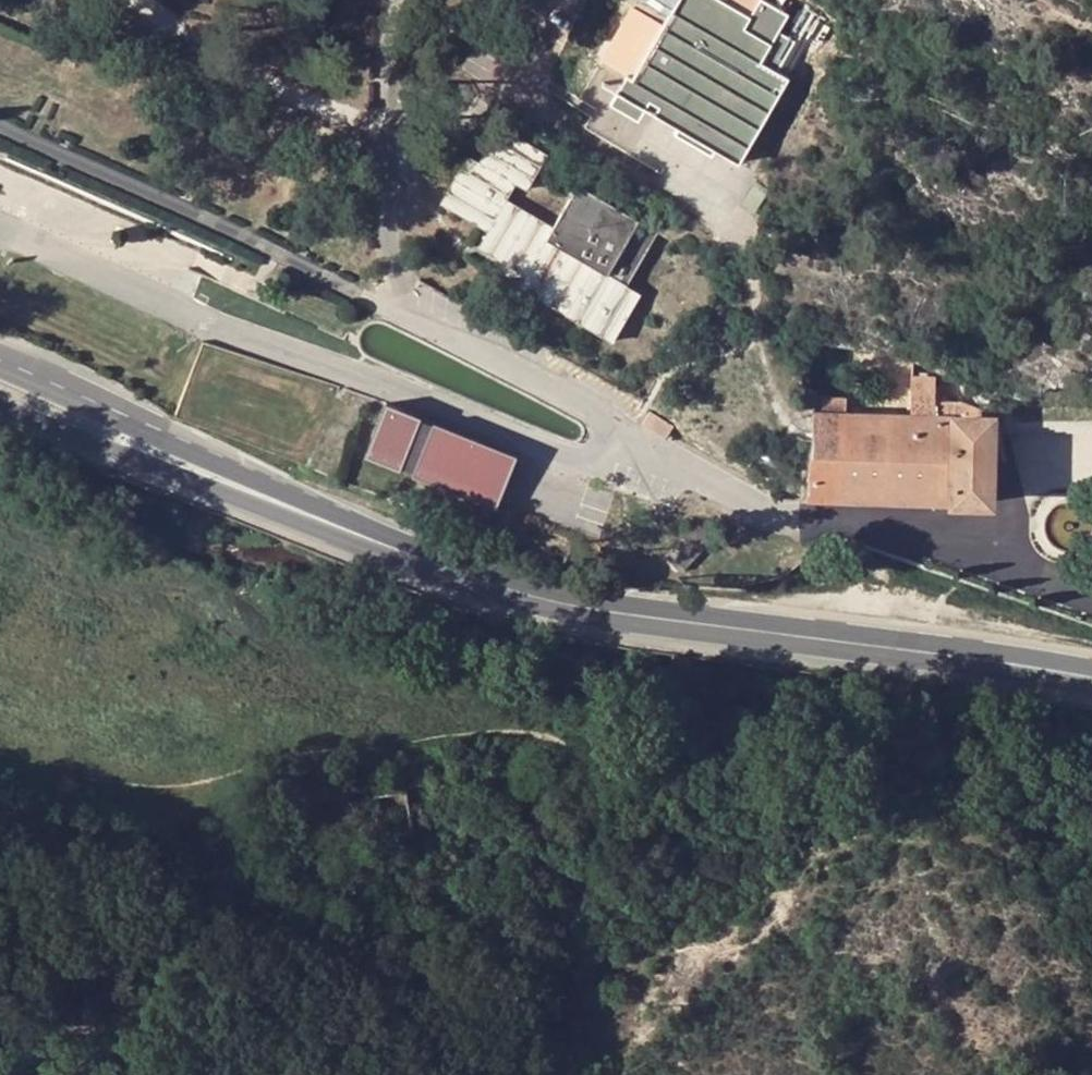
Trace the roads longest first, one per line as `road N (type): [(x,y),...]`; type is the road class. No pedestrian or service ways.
road 1 (secondary): [(1091,678),(860,642),(682,627),(487,583)]
road 2 (secondary): [(487,583),(0,370)]
road 3 (secondary): [(0,409),(265,512),(487,583)]
road 4 (track): [(267,1017),(0,1011)]
road 5 (track): [(652,807),(682,627)]
road 6 (track): [(402,1074),(267,1017)]

